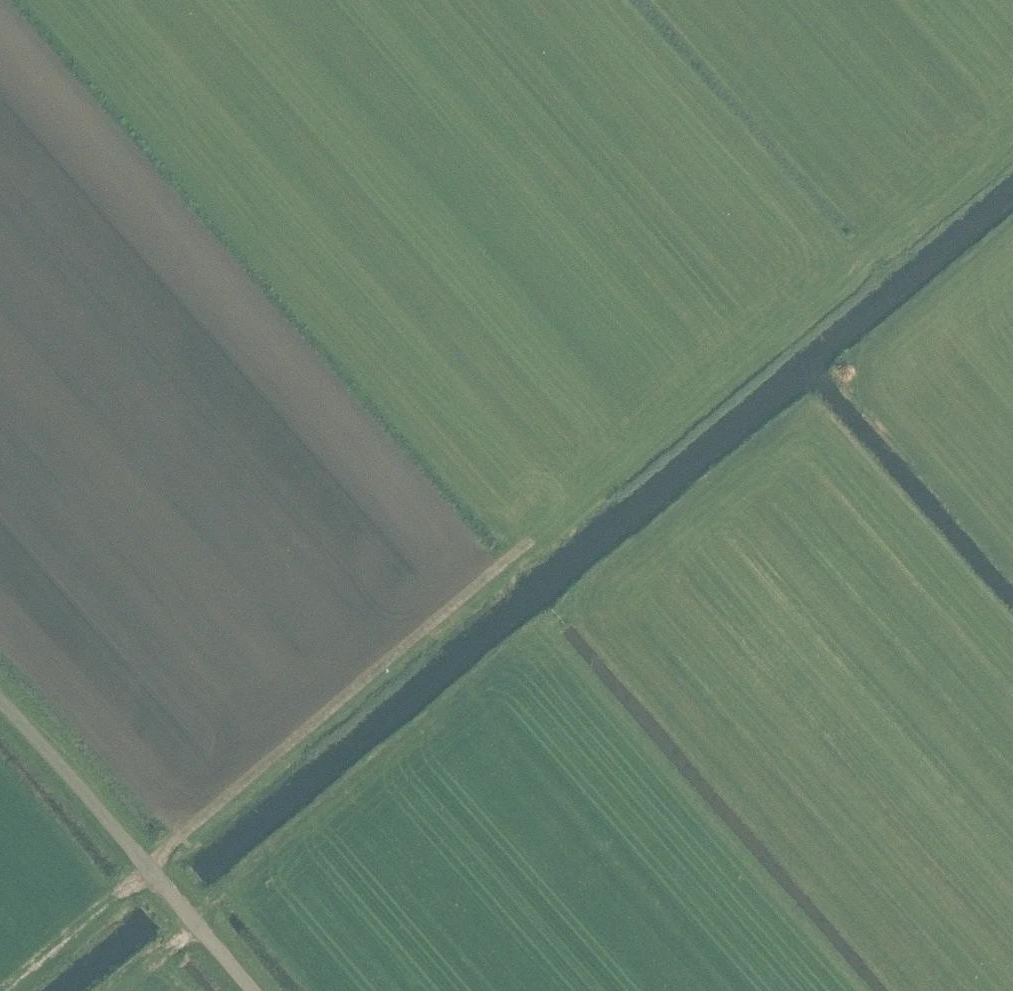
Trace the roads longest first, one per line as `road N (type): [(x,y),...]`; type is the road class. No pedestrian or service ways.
road 1 (track): [(148,872),(523,546)]
road 2 (unclassified): [(0,699),(250,990)]

